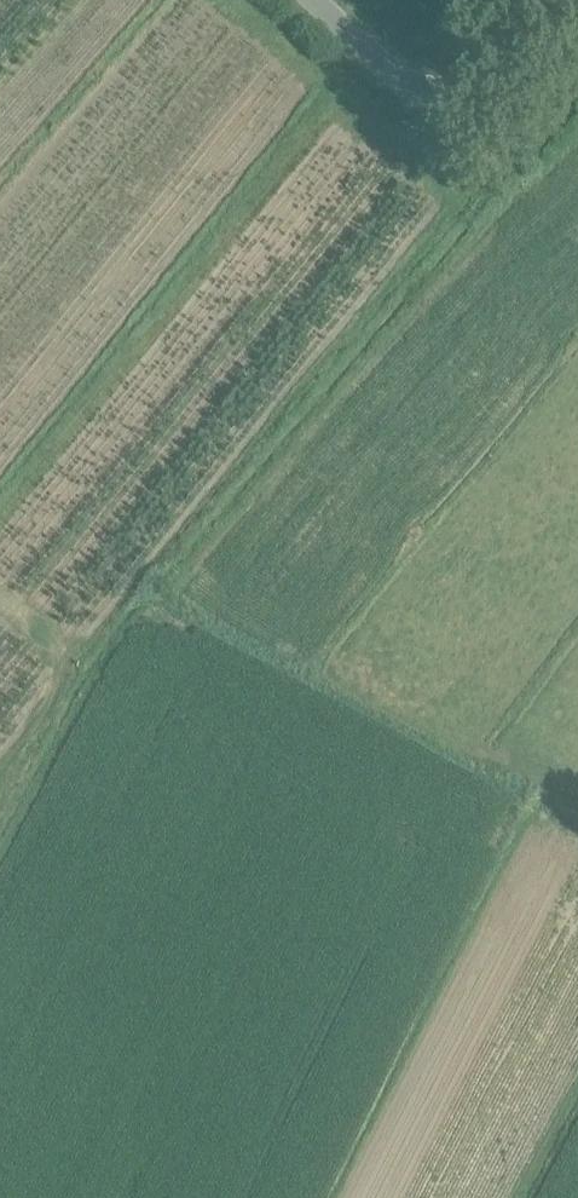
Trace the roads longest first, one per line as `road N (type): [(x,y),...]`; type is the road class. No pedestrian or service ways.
road 1 (tertiary): [(319,0),(418,92),(448,97),(472,88),(550,0)]

